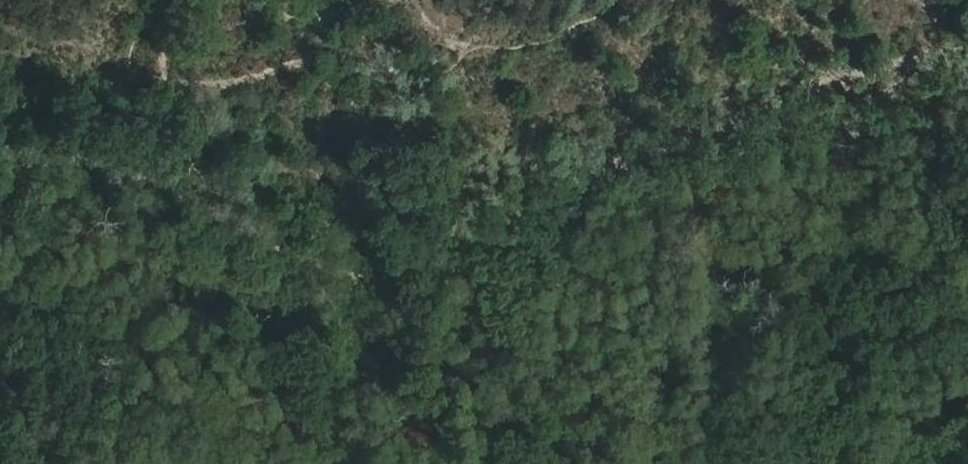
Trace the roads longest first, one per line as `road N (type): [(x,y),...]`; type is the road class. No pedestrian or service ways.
road 1 (track): [(0,149),(245,243),(374,274),(439,261),(446,217),(523,162),(967,44)]

